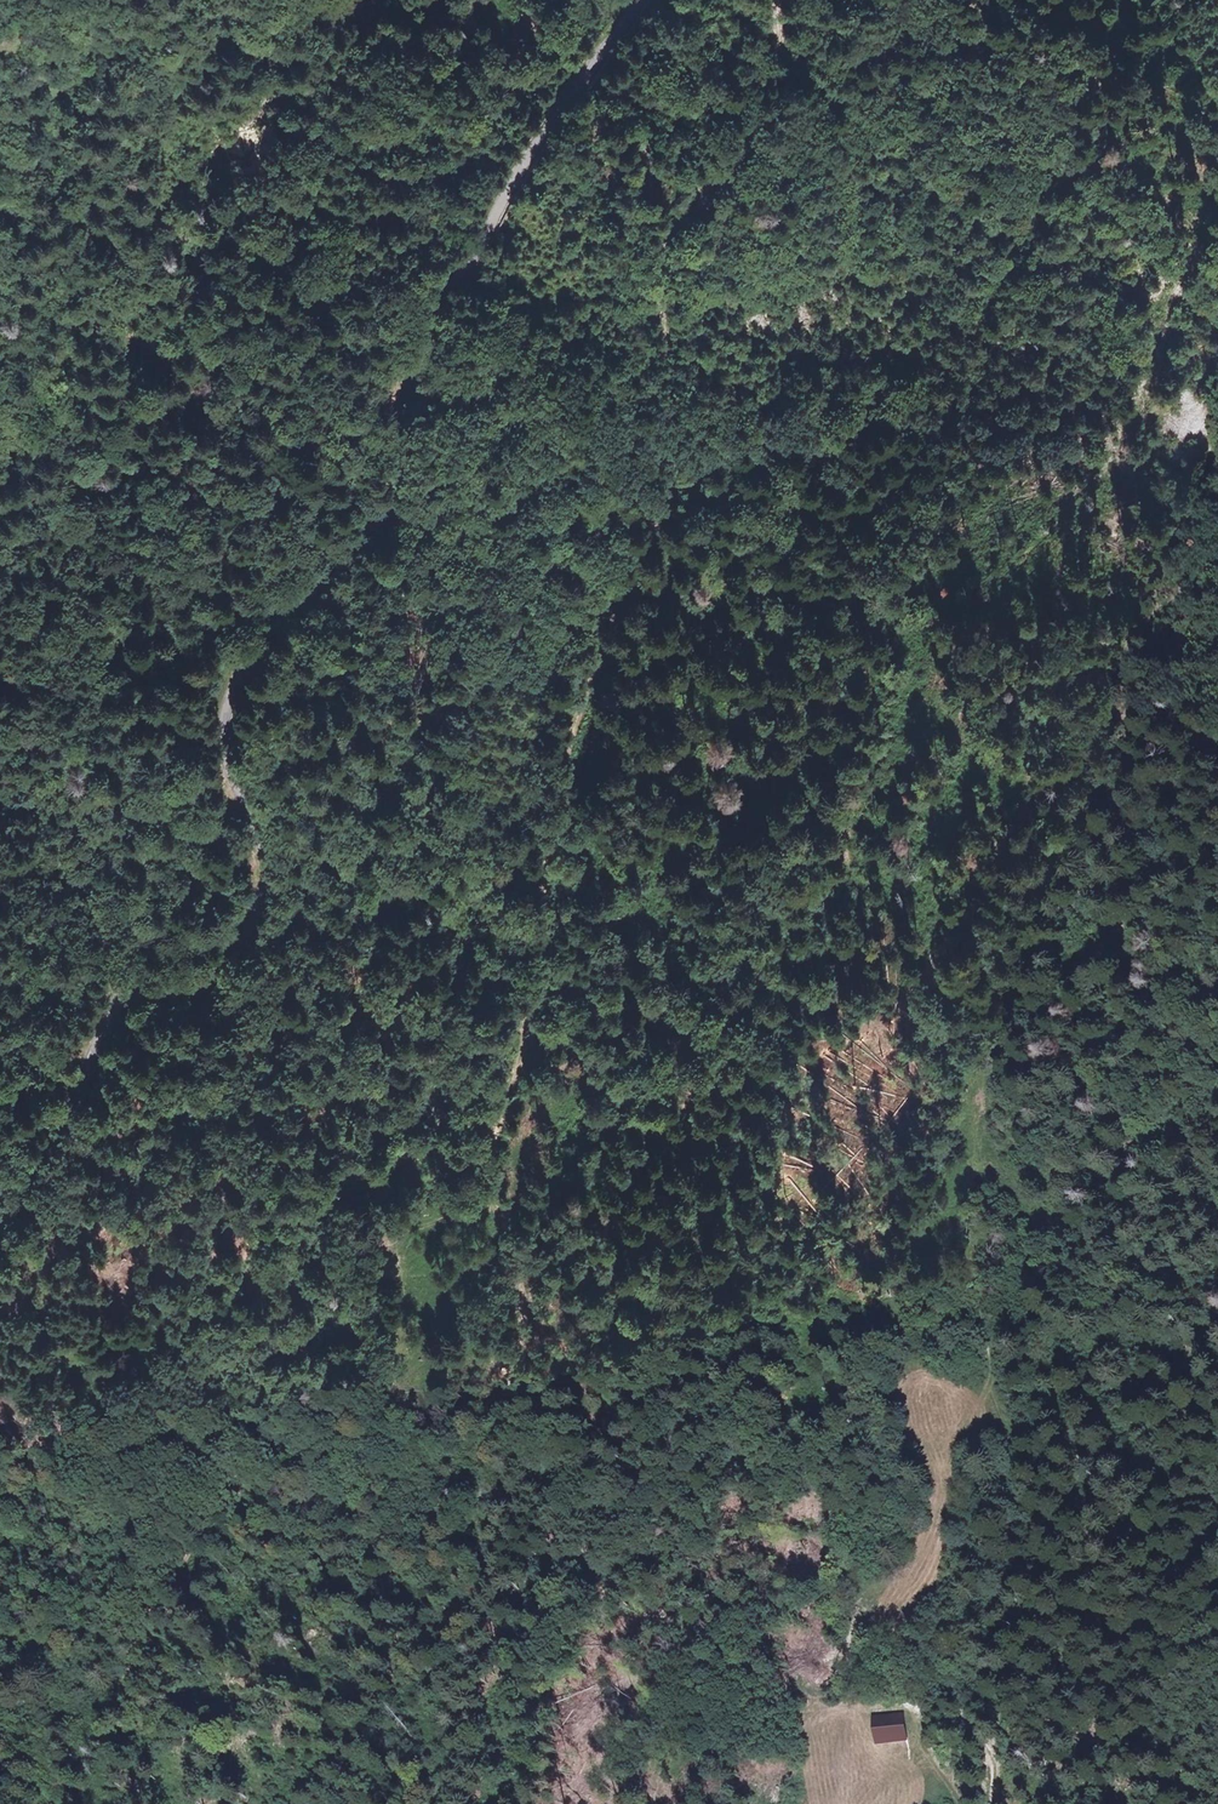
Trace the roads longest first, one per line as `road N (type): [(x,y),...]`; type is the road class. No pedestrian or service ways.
road 1 (unclassified): [(0,1228),(81,1069),(144,997),(251,923),(262,875),(217,758),(261,653),(395,506),(475,238),(642,0)]
road 2 (track): [(994,1803),(989,1750),(905,1616),(934,1524)]

